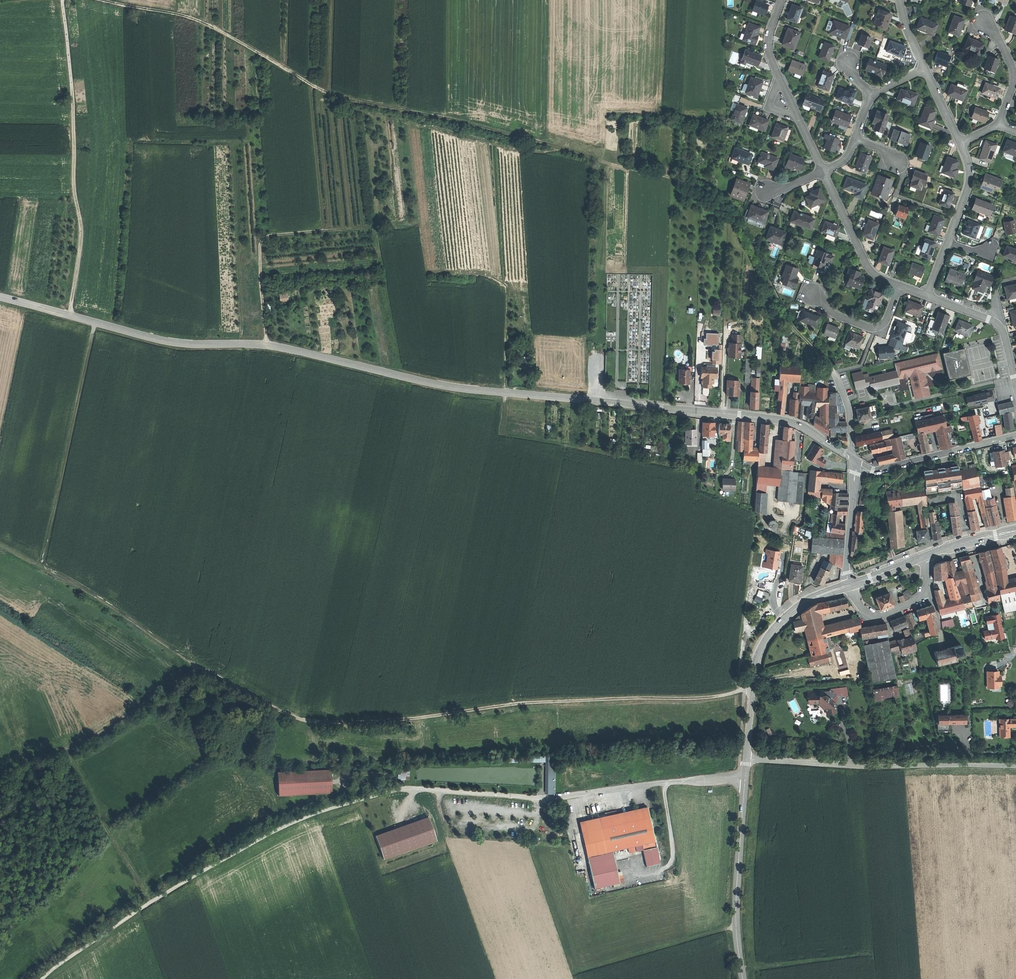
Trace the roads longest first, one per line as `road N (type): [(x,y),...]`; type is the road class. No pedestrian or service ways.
road 1 (tertiary): [(0,297),(163,340),(267,344),(451,387),(787,421),(853,460)]
road 2 (track): [(107,0),(199,19),(351,100),(500,131),(703,189),(739,227),(794,327),(834,373)]
road 3 (track): [(0,543),(199,666),(303,720),(752,689)]
road 4 (track): [(42,978),(151,902),(280,829),(401,789)]
road 5 (track): [(70,315),(81,220),(62,0)]
road 6 (unclassified): [(747,758),(1015,766)]
road 7 (track): [(321,89),(330,108),(540,152),(560,147)]
road 8 (track): [(94,322),(45,566)]
road 9 (track): [(0,777),(96,736),(199,666)]
road 10 (secondary): [(849,585),(803,603),(764,643),(754,670),(747,758)]
road 11 (secondary): [(747,758),(736,894),(743,978)]
road 12 (track): [(267,344),(262,239),(375,227)]
road 13 (track): [(66,748),(151,902)]
road 14 (track): [(573,974),(736,927)]
road 15 (tertiary): [(1015,436),(883,469),(853,460)]
road 16 (residential): [(900,286),(869,269),(823,171)]
road 17 (residential): [(1015,384),(997,324),(928,297)]
road 18 (residential): [(925,556),(924,592),(887,615),(867,613),(849,585)]
road 19 (residential): [(853,460),(849,585)]
road 20 (residential): [(900,286),(888,319),(875,328),(840,316),(811,293)]

